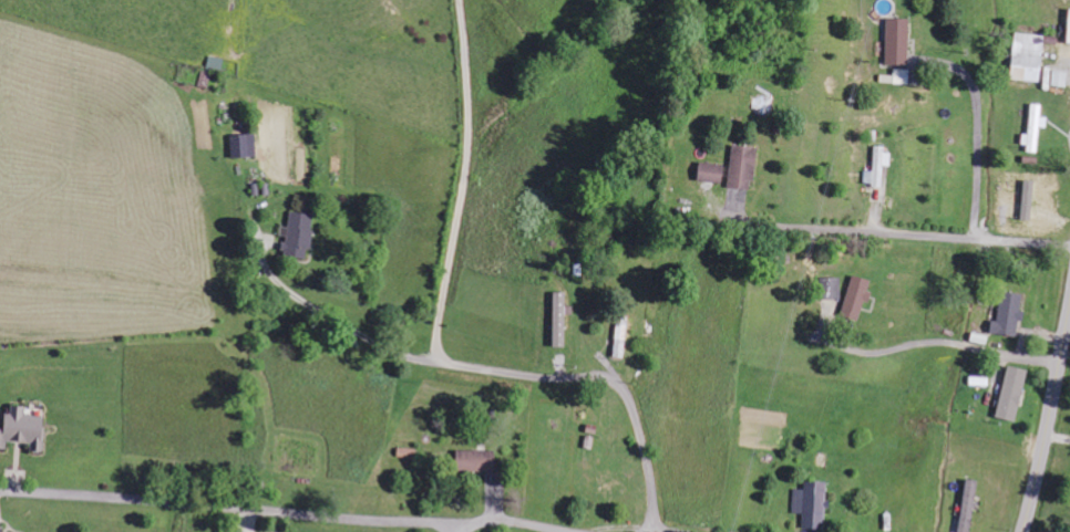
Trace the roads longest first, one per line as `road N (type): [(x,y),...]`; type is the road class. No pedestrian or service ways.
road 1 (secondary): [(1023,531),(1069,311)]

